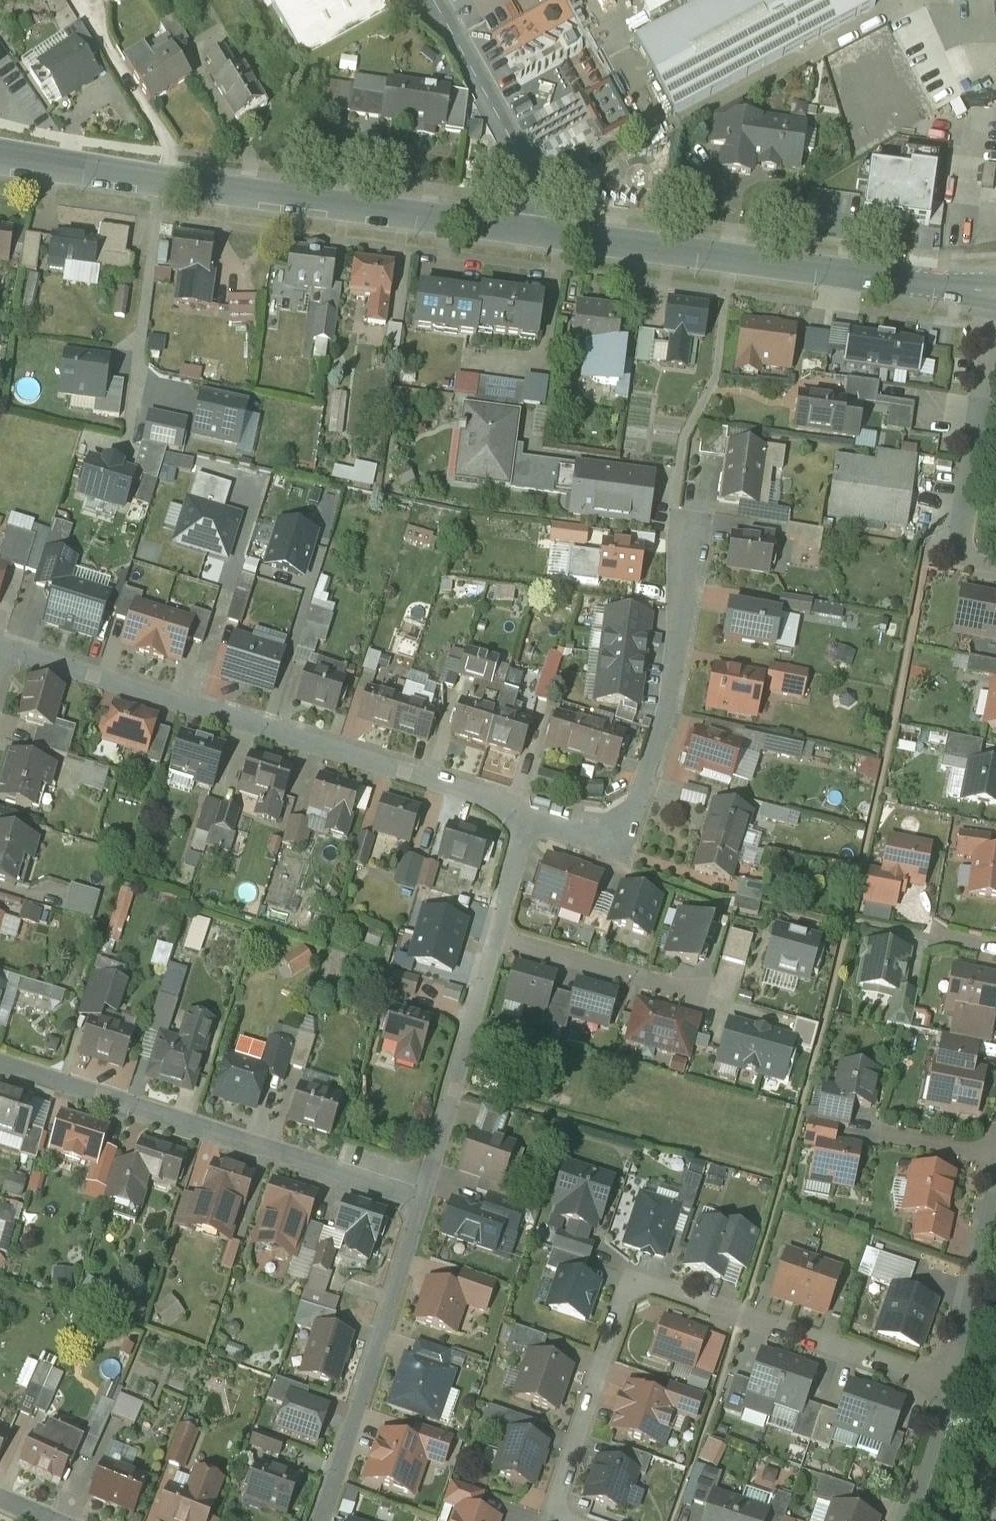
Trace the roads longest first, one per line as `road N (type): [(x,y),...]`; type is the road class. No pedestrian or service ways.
road 1 (tertiary): [(0,157),(995,295)]
road 2 (residential): [(949,1389),(631,1284),(550,1516),(563,1520)]
road 3 (residential): [(5,648),(531,818)]
road 4 (residential): [(0,1062),(422,1200)]
road 5 (residential): [(422,1200),(531,818)]
road 6 (residential): [(531,818),(597,830),(633,815),(672,677),(689,537)]
road 7 (residential): [(320,1520),(422,1200)]
road 8 (residential): [(995,295),(960,538),(969,559),(995,567)]
road 9 (residential): [(995,1173),(949,1389)]
road 10 (residential): [(949,1389),(910,1520)]

